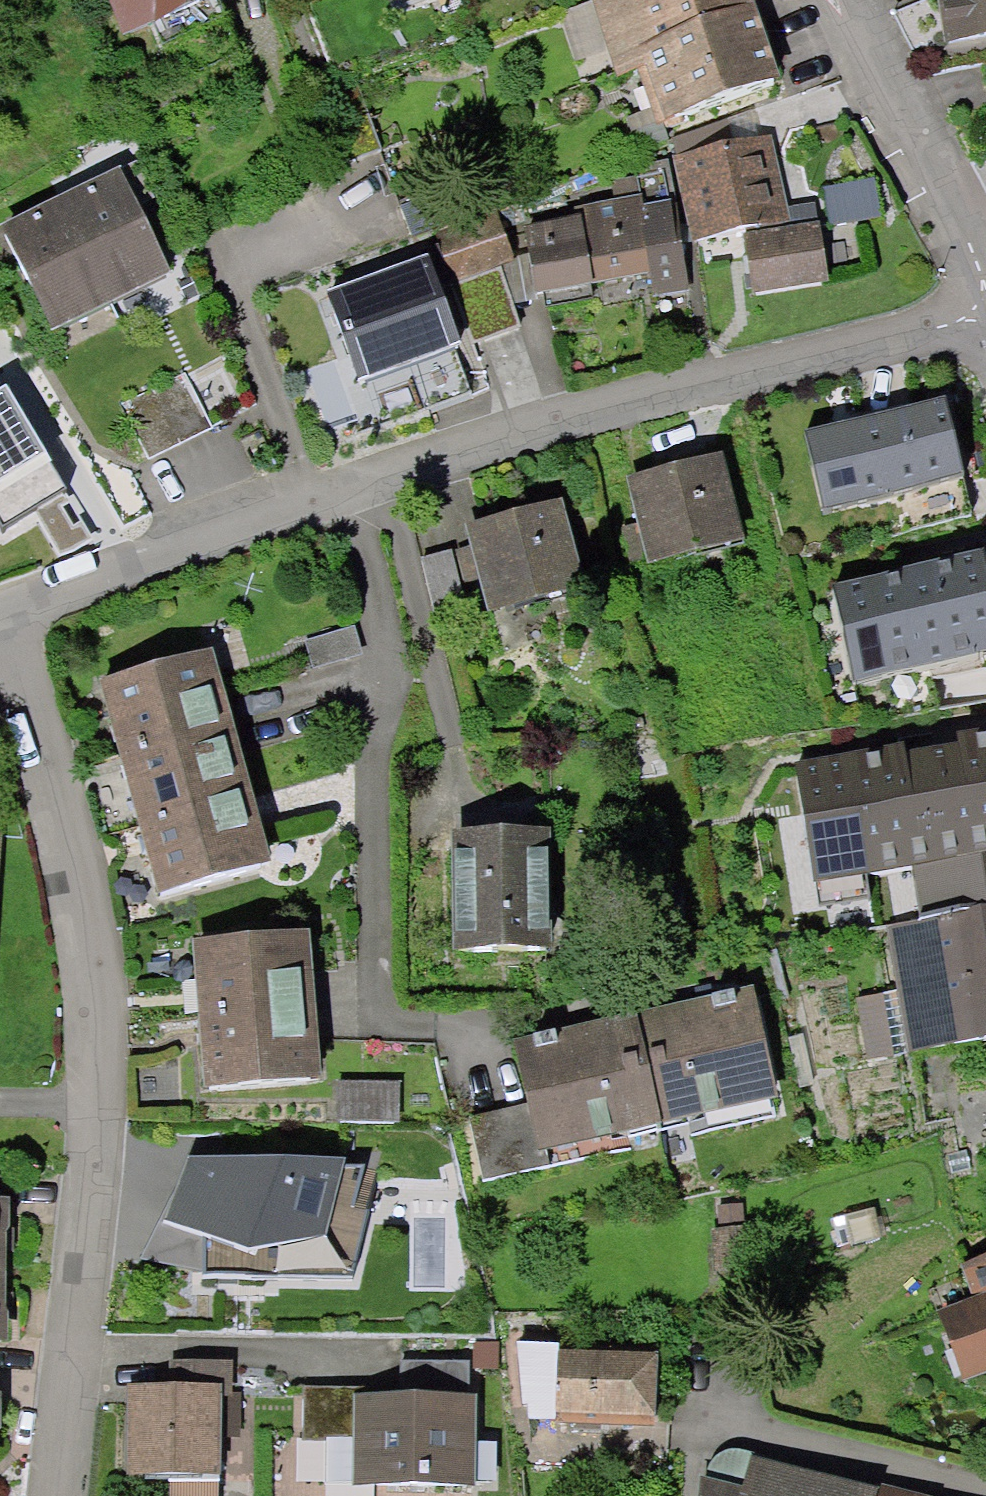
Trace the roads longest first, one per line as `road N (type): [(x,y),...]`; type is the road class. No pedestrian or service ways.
road 1 (residential): [(985,300),(849,346),(577,412),(3,628)]
road 2 (residential): [(61,1495),(95,1114),(94,985),(62,803),(3,628)]
road 3 (residential): [(985,293),(850,0)]

